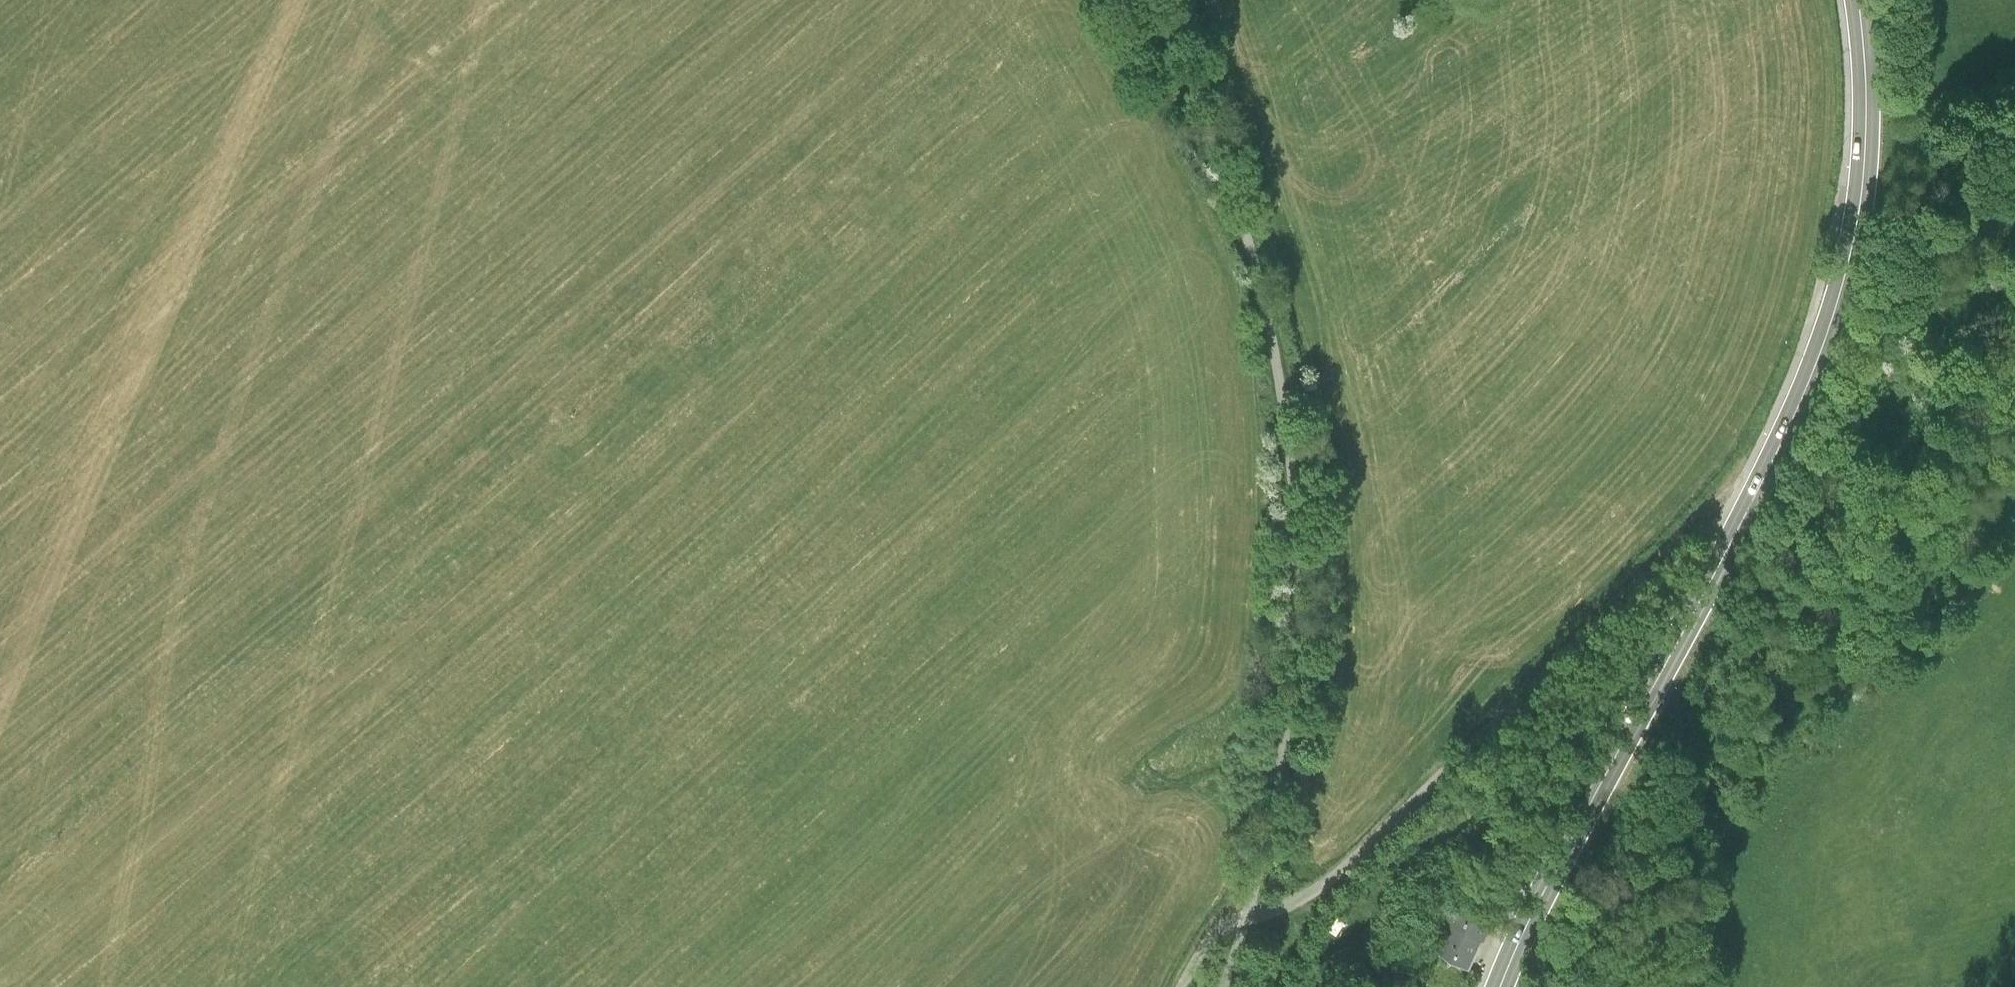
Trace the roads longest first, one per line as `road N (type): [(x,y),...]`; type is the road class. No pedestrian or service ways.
road 1 (secondary): [(1853,0),(1873,116),(1837,334),(1532,904),(1503,986)]
road 2 (track): [(1774,452),(1603,604),(1351,861),(1291,905),(1245,921)]

